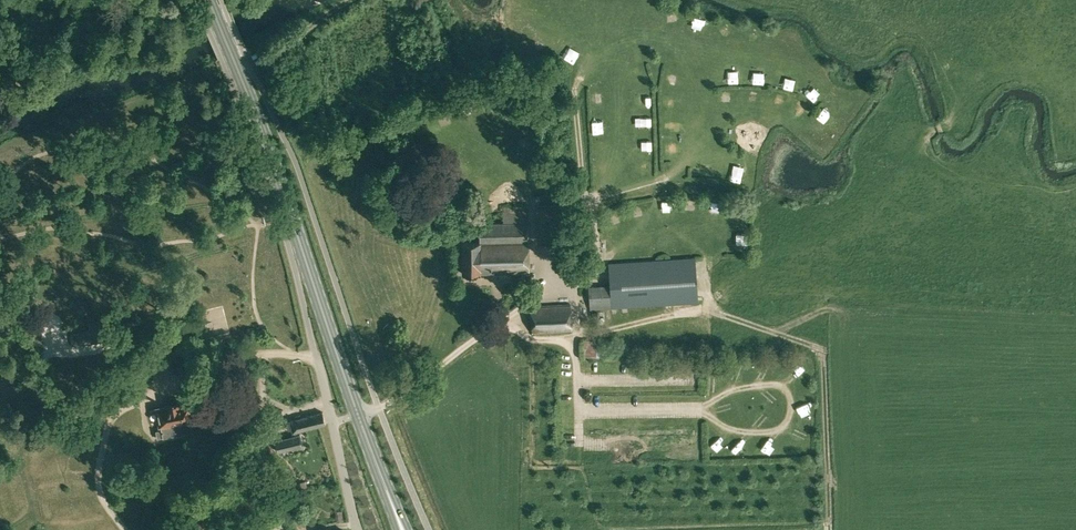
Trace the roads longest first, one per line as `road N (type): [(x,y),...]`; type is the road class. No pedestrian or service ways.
road 1 (primary): [(359,418),(210,0)]
road 2 (track): [(712,418),(737,430),(771,431),(787,423),(792,401),(786,387),(761,385),(699,410)]
road 3 (track): [(588,266),(580,84)]
road 4 (unclassified): [(316,357),(356,529)]
road 5 (track): [(824,364),(829,522)]
road 6 (track): [(379,408),(500,321)]
road 7 (track): [(227,74),(355,0)]
road 8 (primary): [(409,529),(359,418)]
road 9 (track): [(577,380),(698,379)]
road 10 (track): [(578,411),(699,410)]

